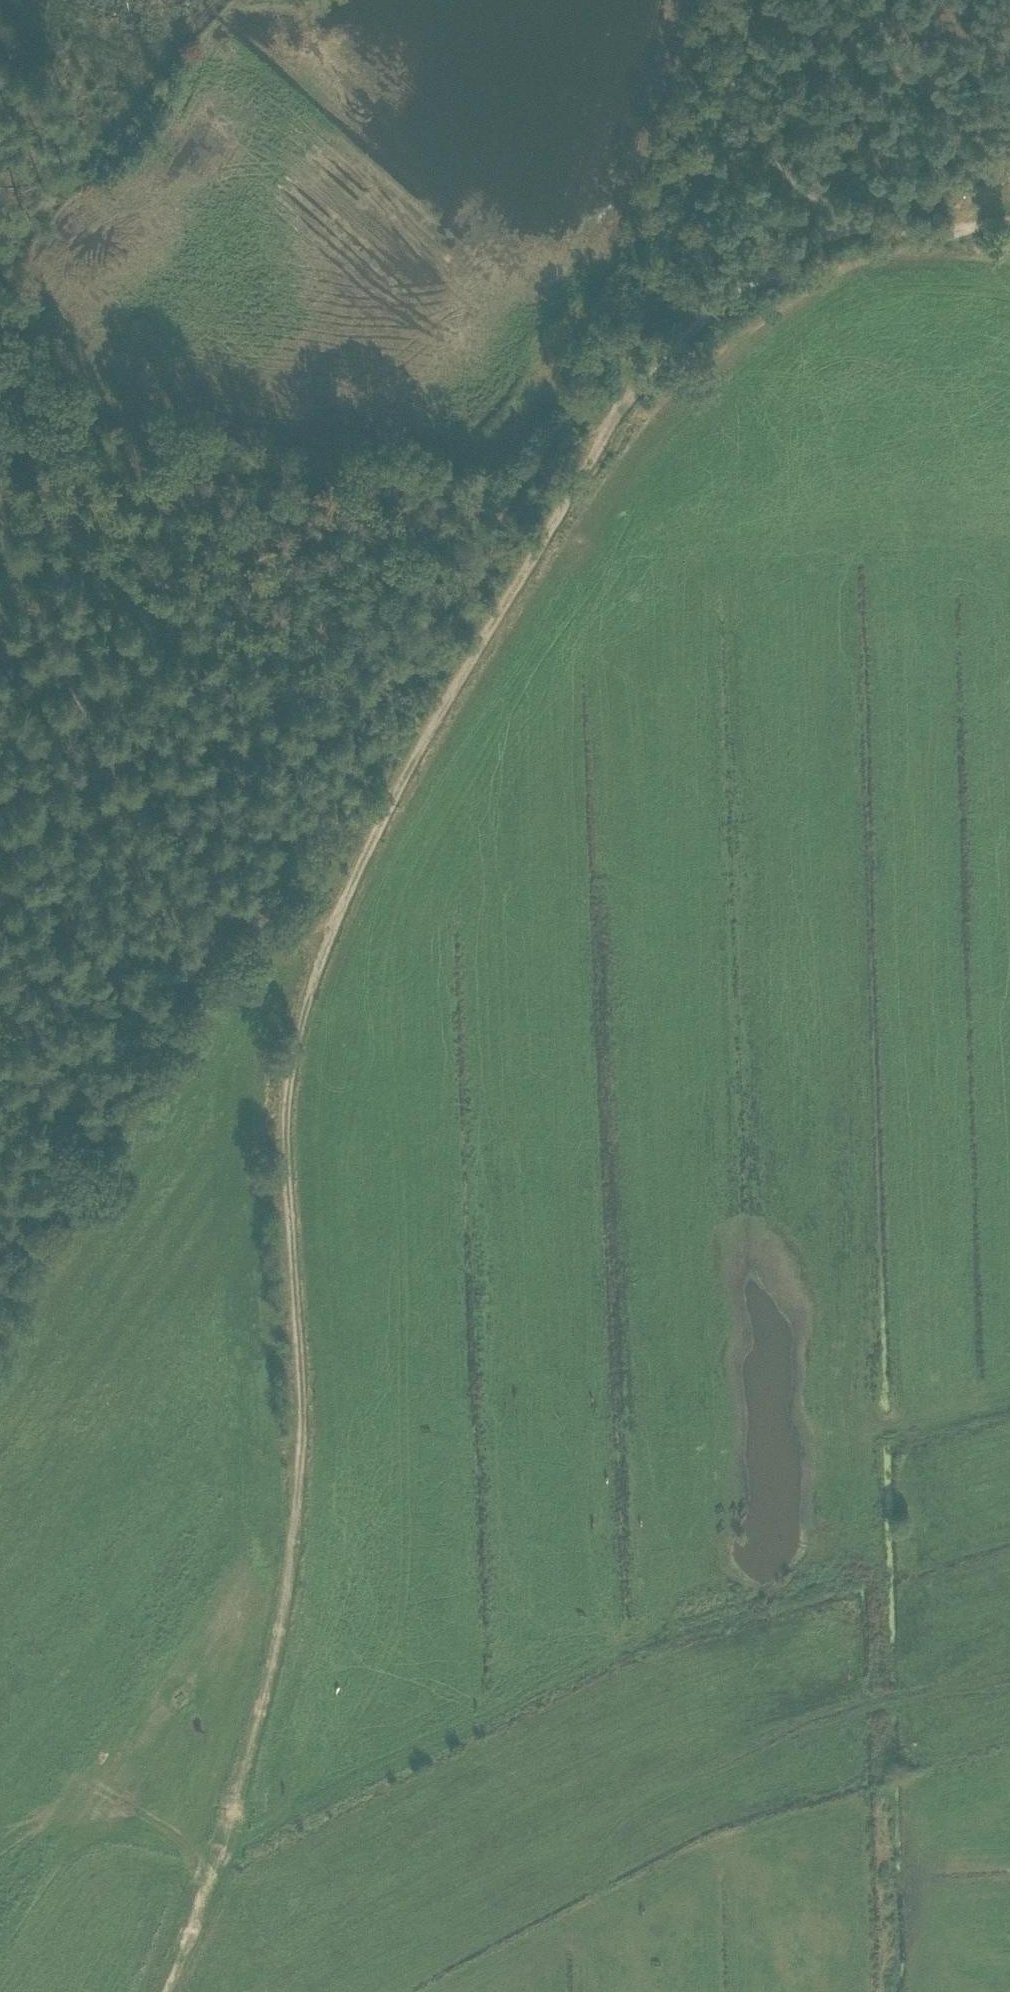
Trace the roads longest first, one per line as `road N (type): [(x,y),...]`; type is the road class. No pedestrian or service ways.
road 1 (track): [(173,1991),(275,1667),(304,1467),(283,1129),(294,1039),(333,927),(427,730),(605,445),(630,389)]
road 2 (track): [(630,389),(534,469),(381,684),(353,696),(257,699),(222,915),(203,958),(0,1272)]
road 3 (track): [(179,0),(30,276),(8,332),(5,528)]
road 4 (track): [(630,389),(628,349),(722,117),(747,46),(752,0)]
road 5 (track): [(630,389),(715,309),(828,239),(857,228),(917,235),(962,229)]
road 6 (track): [(857,228),(722,117)]

